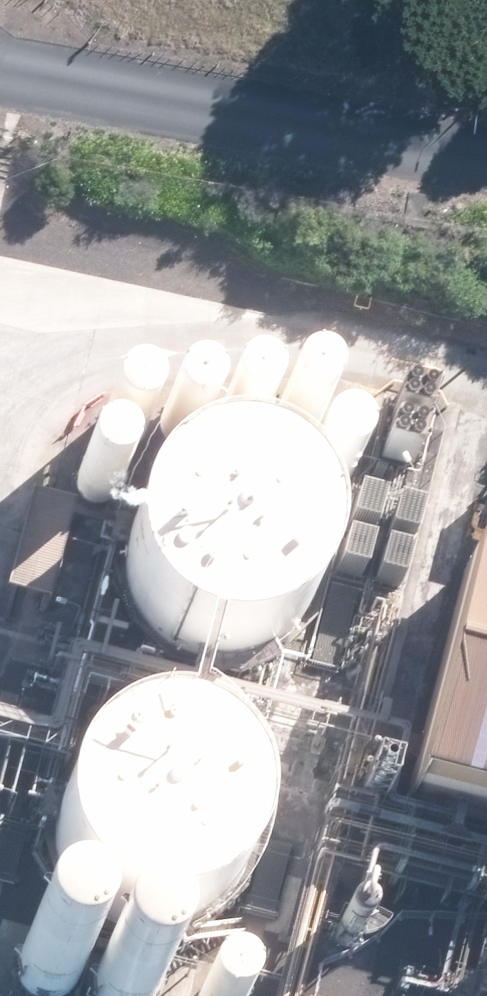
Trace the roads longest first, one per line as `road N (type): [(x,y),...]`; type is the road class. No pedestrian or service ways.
road 1 (track): [(486,388),(392,362),(105,335),(0,367)]
road 2 (unclassified): [(486,120),(0,26)]

